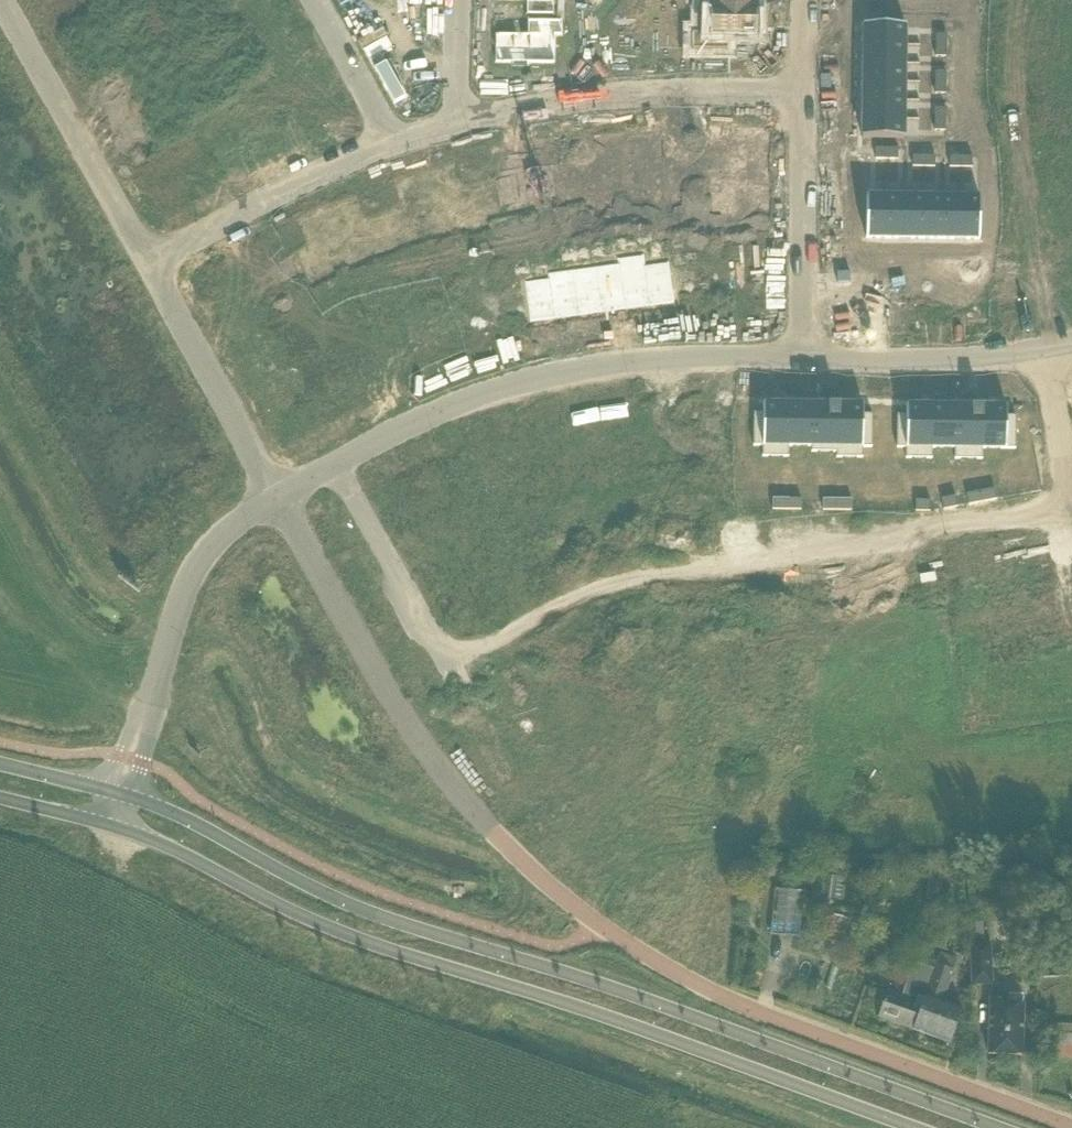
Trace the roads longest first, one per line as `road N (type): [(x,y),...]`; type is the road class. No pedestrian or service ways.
road 1 (secondary): [(996,1127),(683,1012),(384,918),(132,795)]
road 2 (secondary): [(112,824),(365,941),(915,1127)]
road 3 (residential): [(1071,1126),(724,997),(596,926),(522,859)]
road 4 (residential): [(799,359),(579,368),(475,399),(329,468)]
road 5 (residential): [(522,859),(437,768),(369,664),(279,494)]
road 6 (residential): [(522,859),(463,702),(329,468)]
road 7 (residential): [(461,127),(612,100),(800,99)]
road 8 (residential): [(151,257),(3,0)]
road 9 (residential): [(1071,351),(990,360),(799,359)]
road 10 (residential): [(279,494),(151,257)]
road 11 (residential): [(151,257),(392,141)]
road 12 (residential): [(279,494),(215,541),(192,573),(149,708)]
road 13 (residential): [(799,359),(800,99)]
road 14 (residential): [(310,0),(392,141)]
road 15 (residential): [(461,127),(462,0)]

